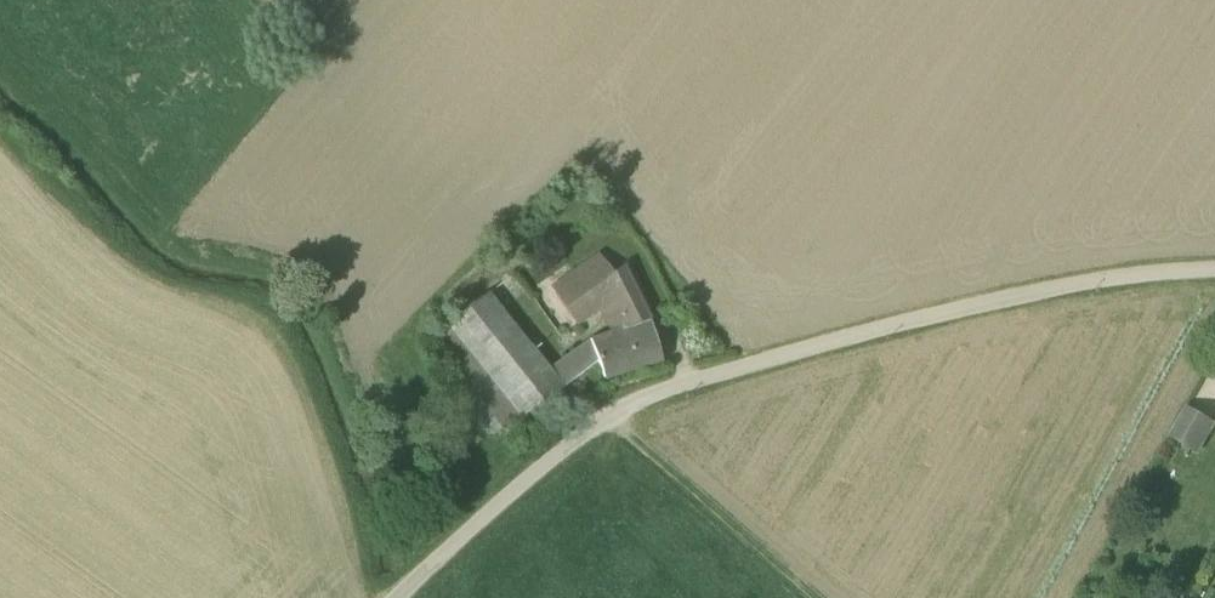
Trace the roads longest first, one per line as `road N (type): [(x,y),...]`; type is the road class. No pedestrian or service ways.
road 1 (residential): [(1214,271),(1143,274),(699,378),(612,414),(392,597)]
road 2 (track): [(612,414),(817,597)]

